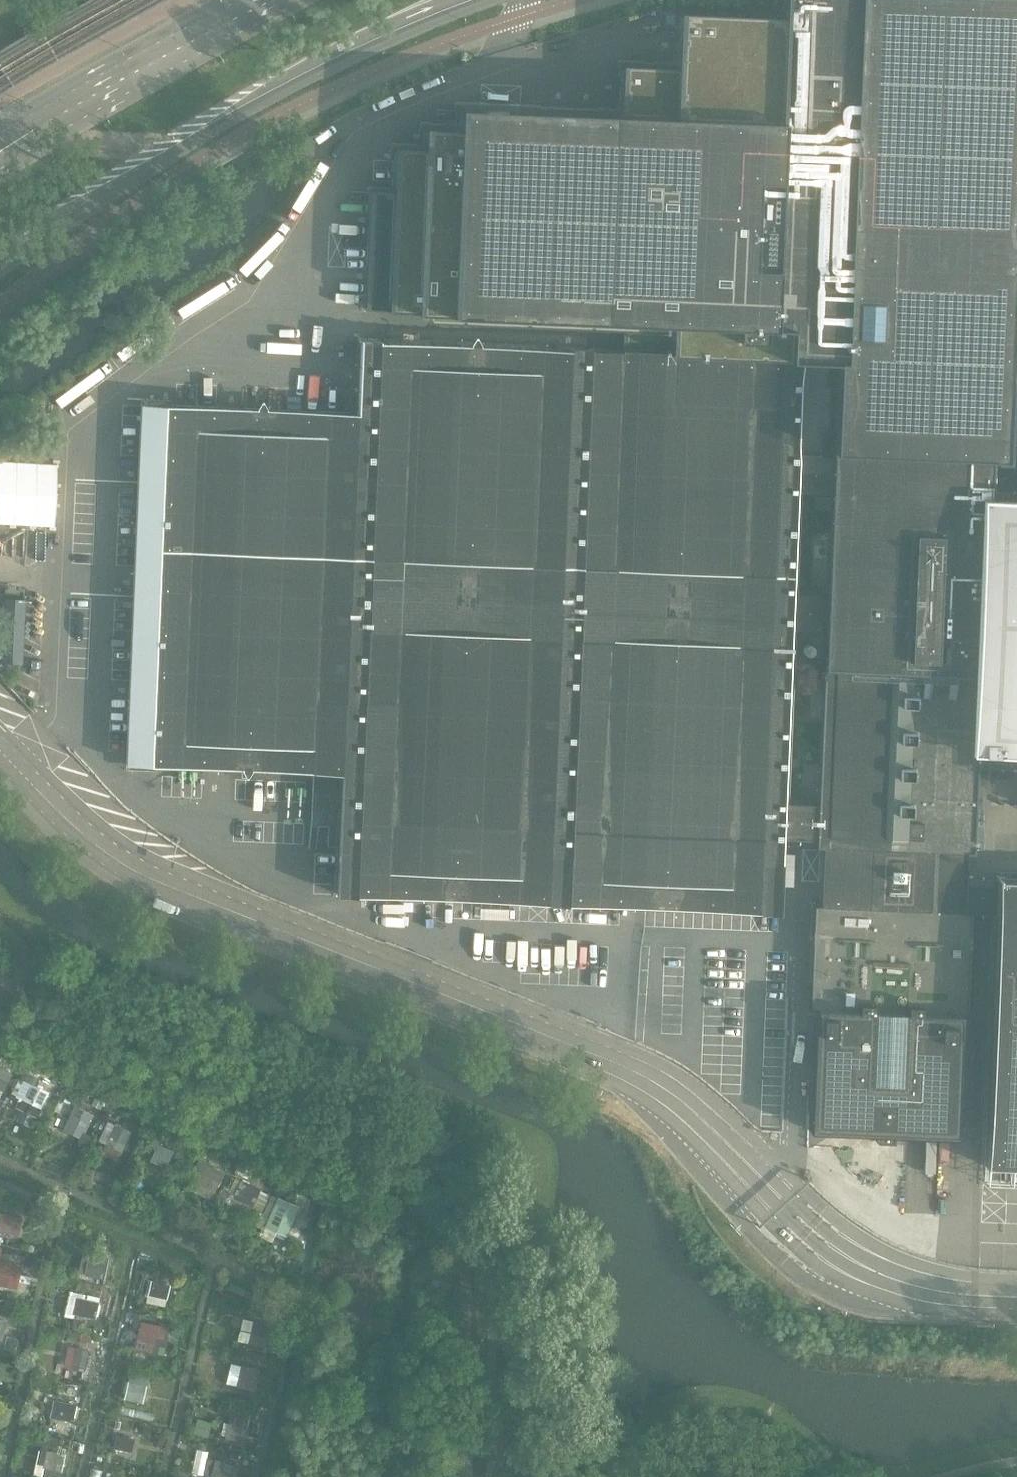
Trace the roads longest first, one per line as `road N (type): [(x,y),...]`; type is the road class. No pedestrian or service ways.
road 1 (unclassified): [(1016,1296),(938,1291),(862,1266),(810,1228),(706,1123),(651,1080),(142,874),(77,831),(0,749)]
road 2 (secondary): [(0,262),(211,130),(477,0)]
road 3 (secondary): [(239,0),(0,134)]

